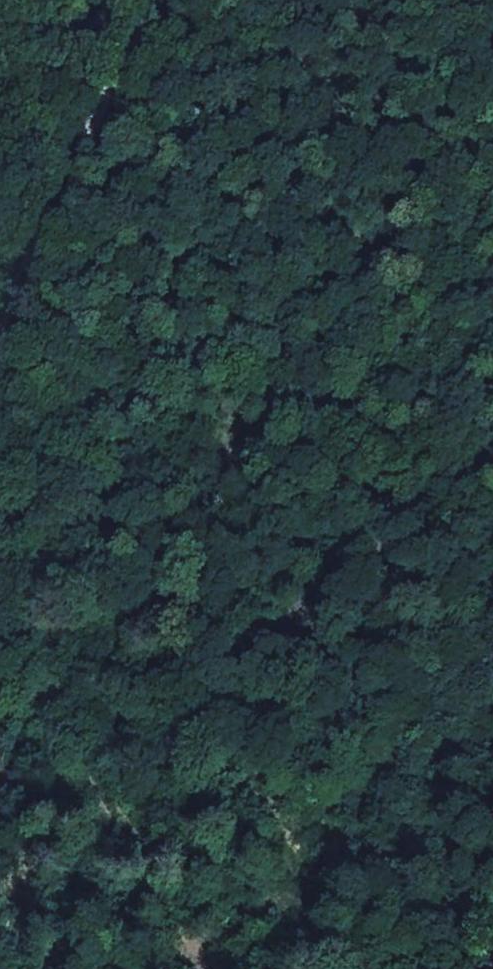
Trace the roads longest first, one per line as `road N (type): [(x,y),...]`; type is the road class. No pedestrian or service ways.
road 1 (track): [(492,170),(0,441)]
road 2 (track): [(0,346),(48,258),(159,0)]

